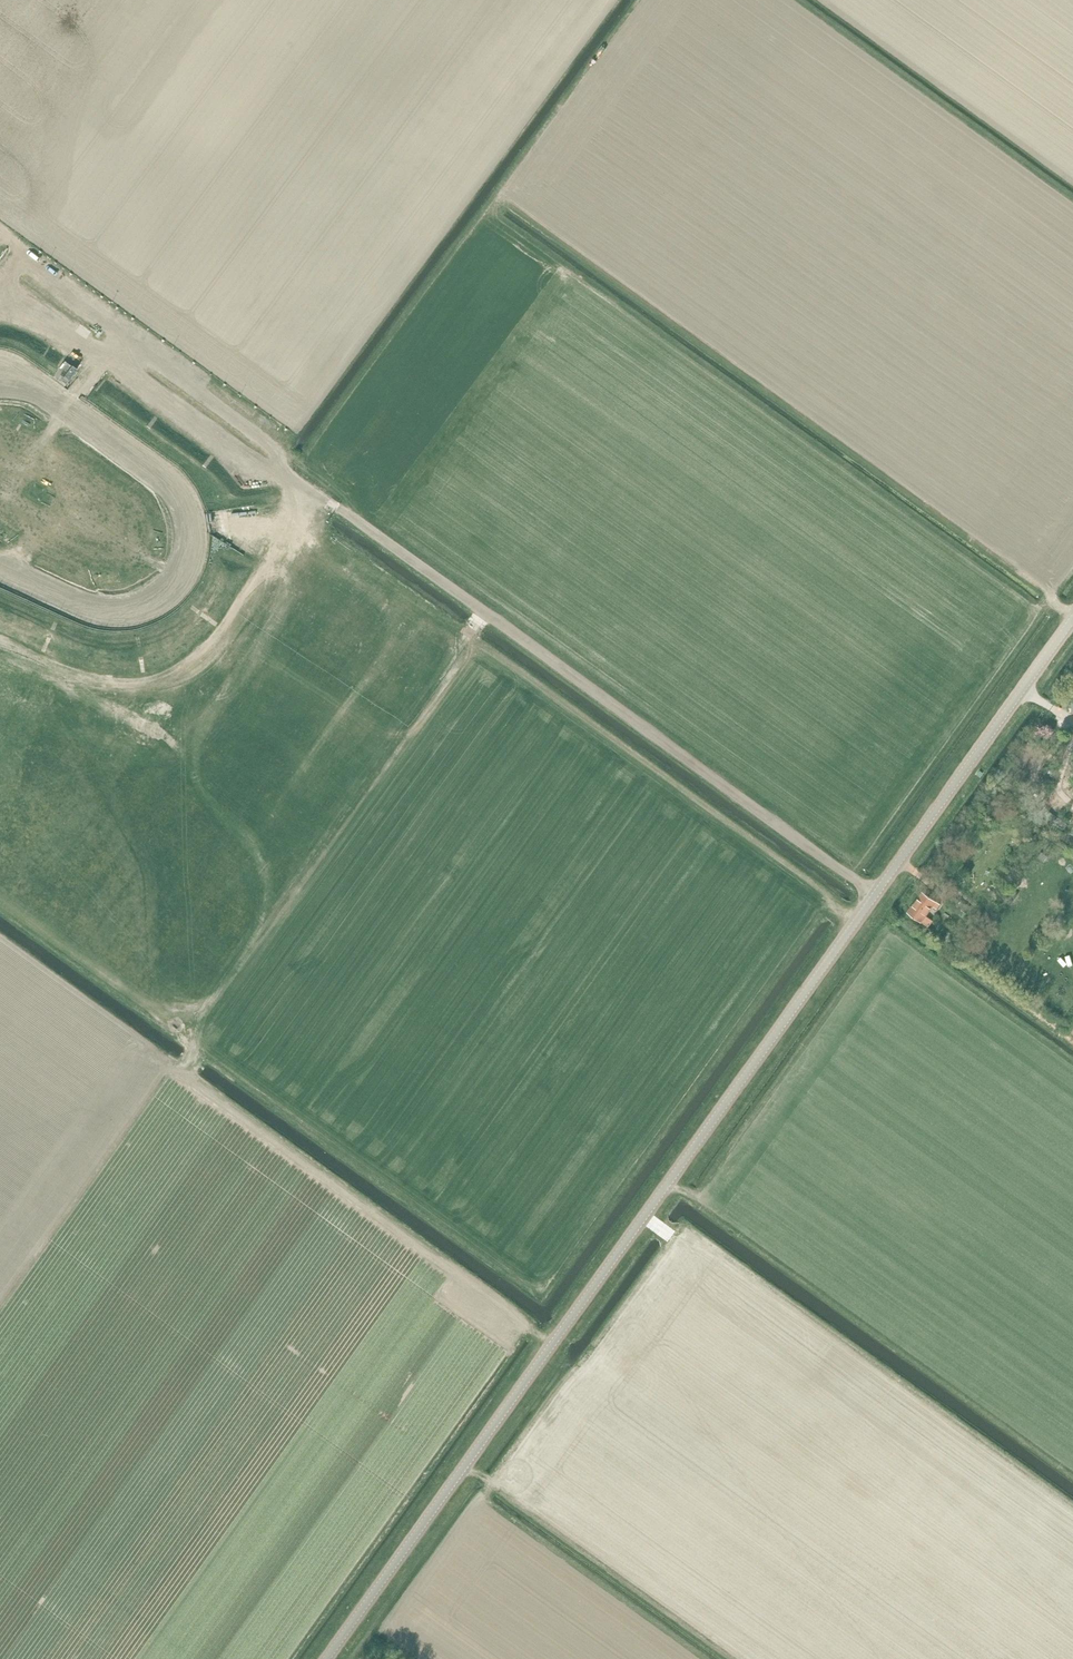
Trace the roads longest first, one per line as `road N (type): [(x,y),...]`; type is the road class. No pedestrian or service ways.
road 1 (tertiary): [(322,1658),(1072,618)]
road 2 (track): [(280,467),(873,896)]

